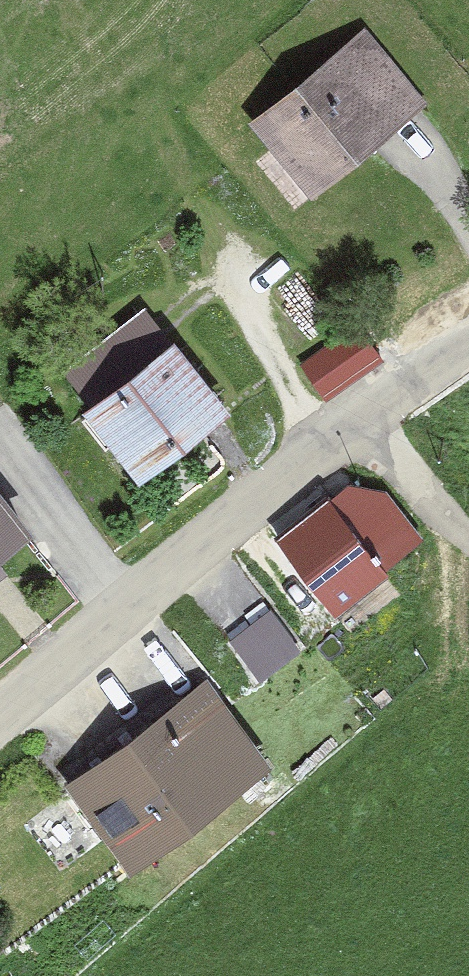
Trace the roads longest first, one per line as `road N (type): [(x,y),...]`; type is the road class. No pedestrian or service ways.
road 1 (unclassified): [(468,349),(357,423),(0,719)]

